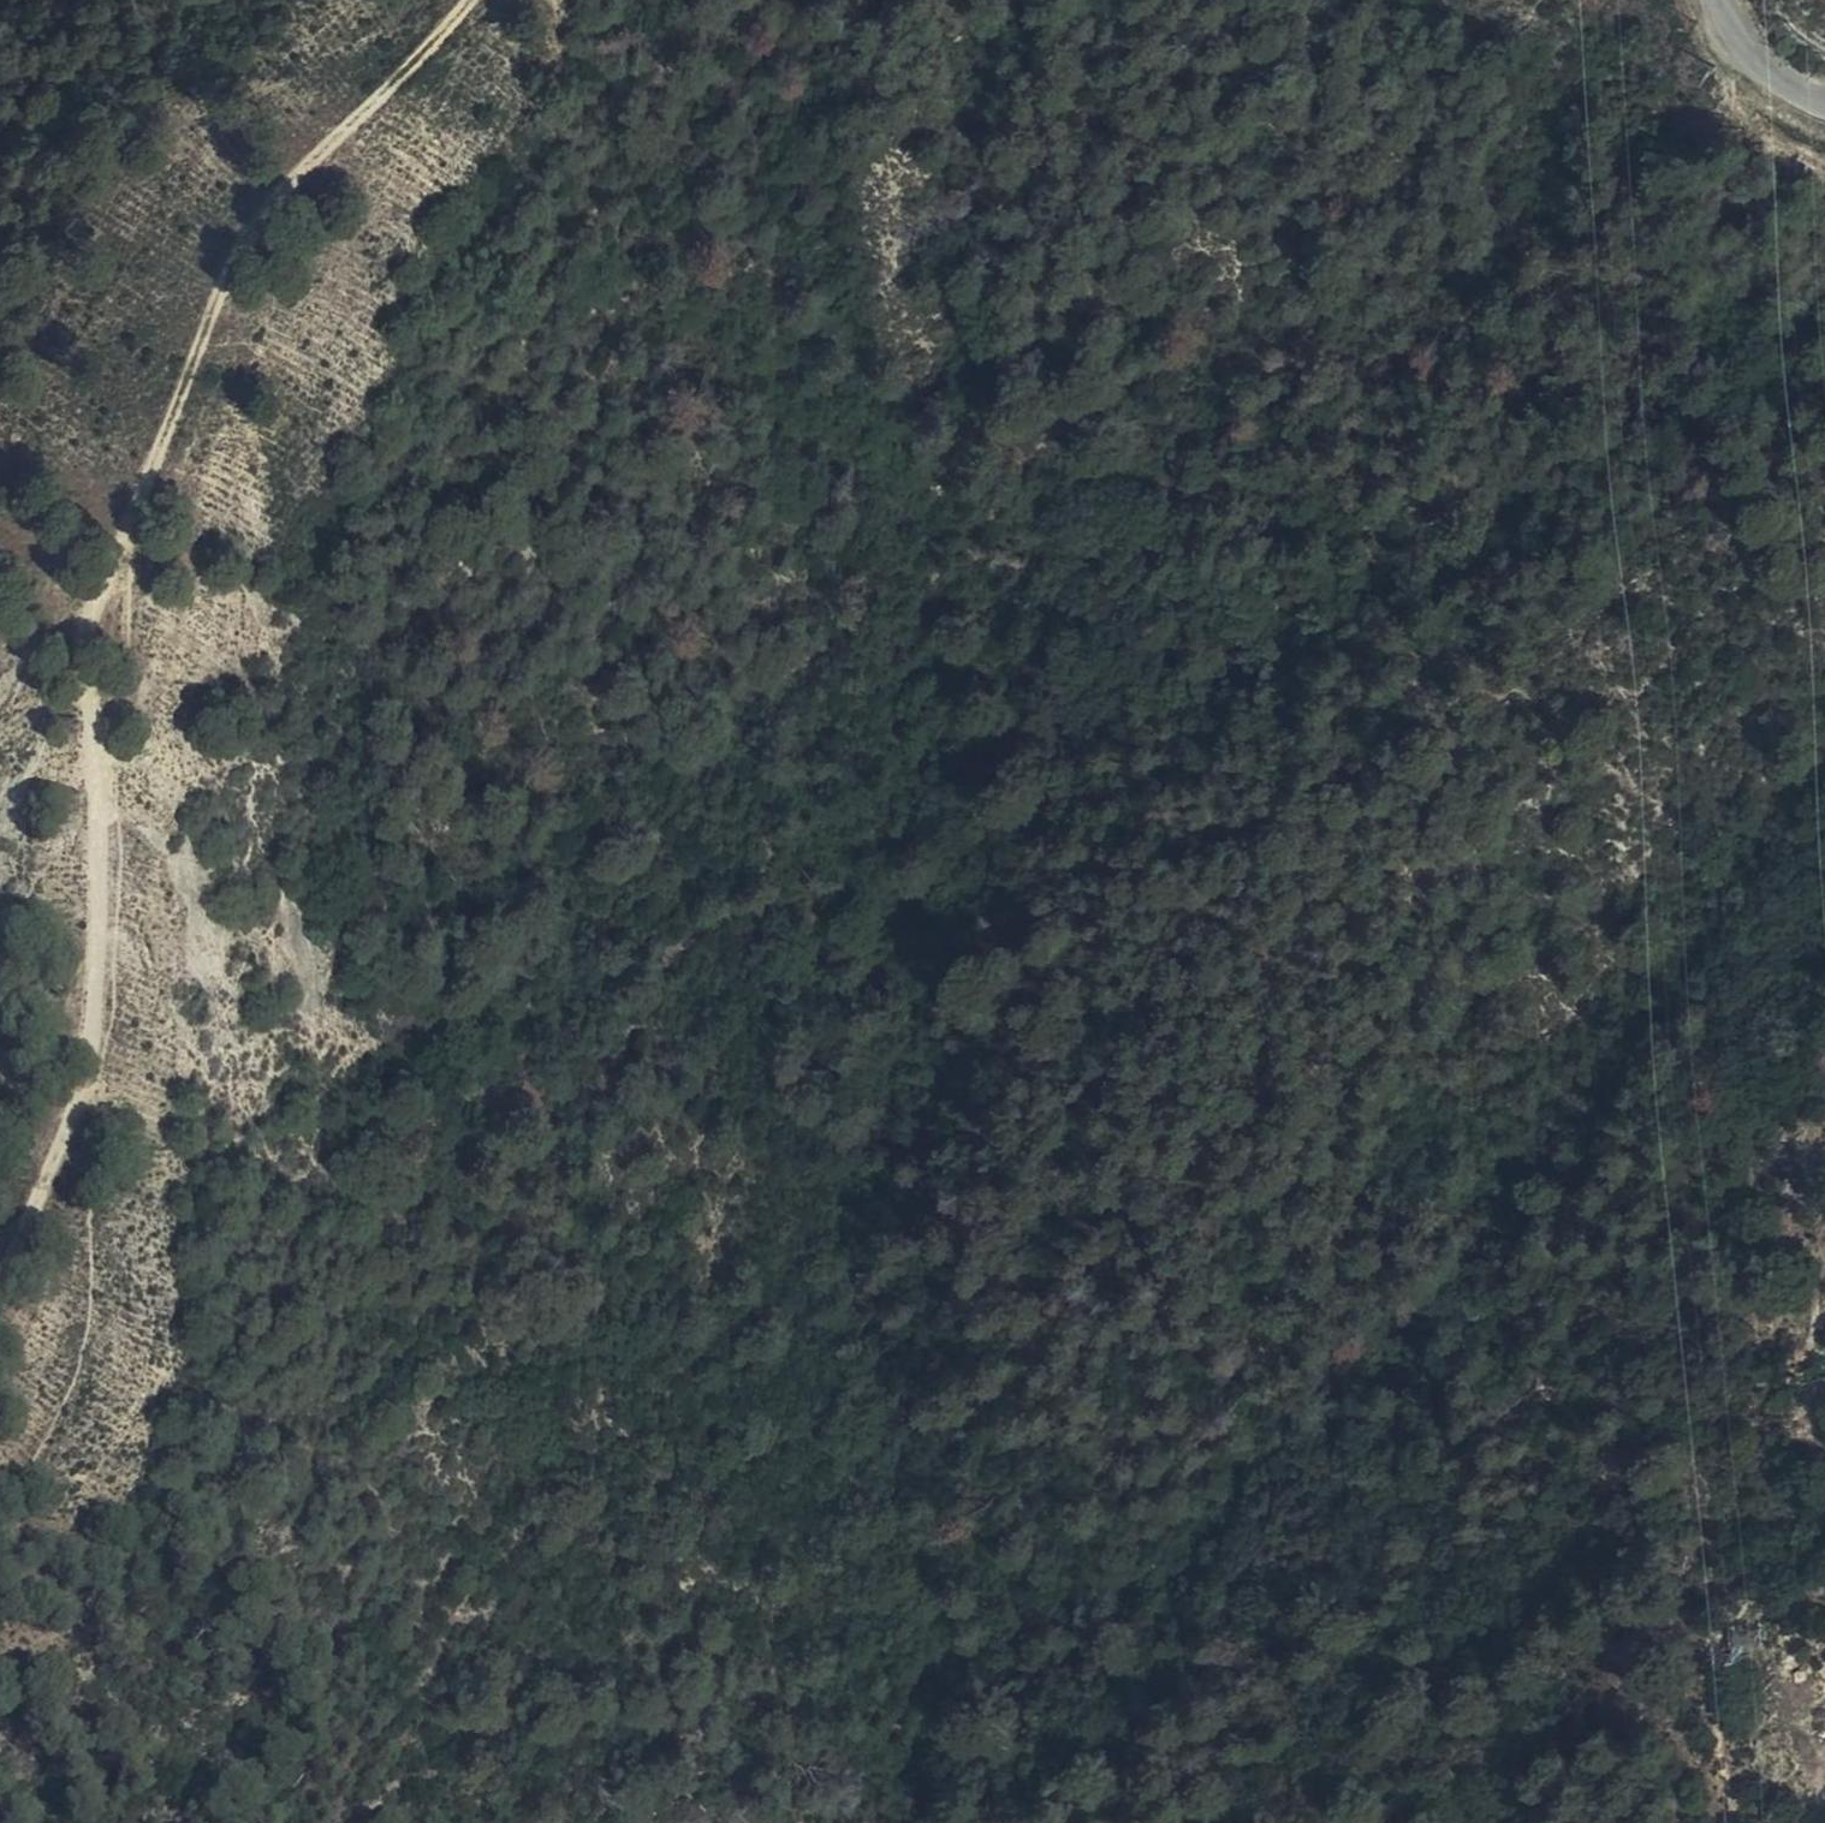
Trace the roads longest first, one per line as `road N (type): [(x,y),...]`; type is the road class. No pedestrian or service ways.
road 1 (track): [(0,1271),(73,1136),(93,1023),(98,751),(85,637),(93,600),(121,566),(225,273),(255,216),(463,0)]
road 2 (unclassified): [(1721,0),(1748,43),(1824,99)]

